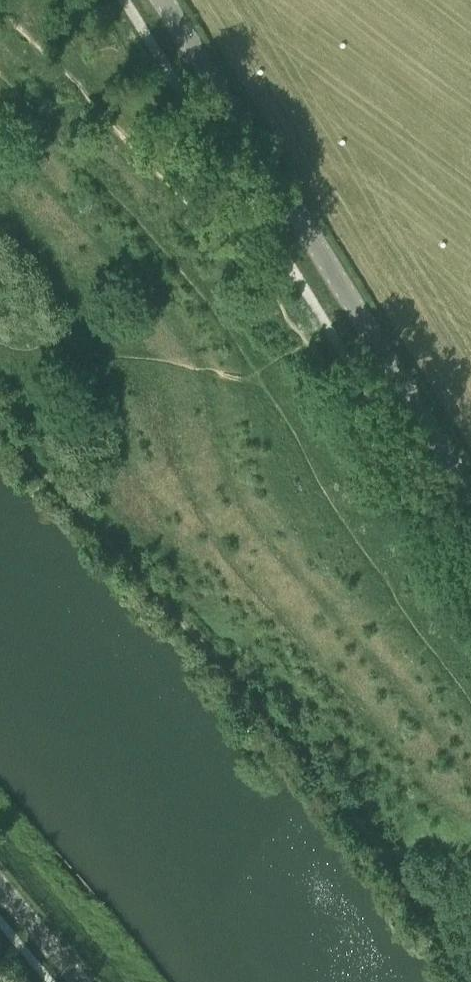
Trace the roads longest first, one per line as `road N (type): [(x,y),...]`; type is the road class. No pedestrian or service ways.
road 1 (track): [(0,78),(232,329),(364,549),(470,694)]
road 2 (track): [(0,10),(257,275),(470,600)]
road 3 (tertiary): [(470,491),(164,0)]
road 4 (tertiary): [(77,981),(0,887)]

